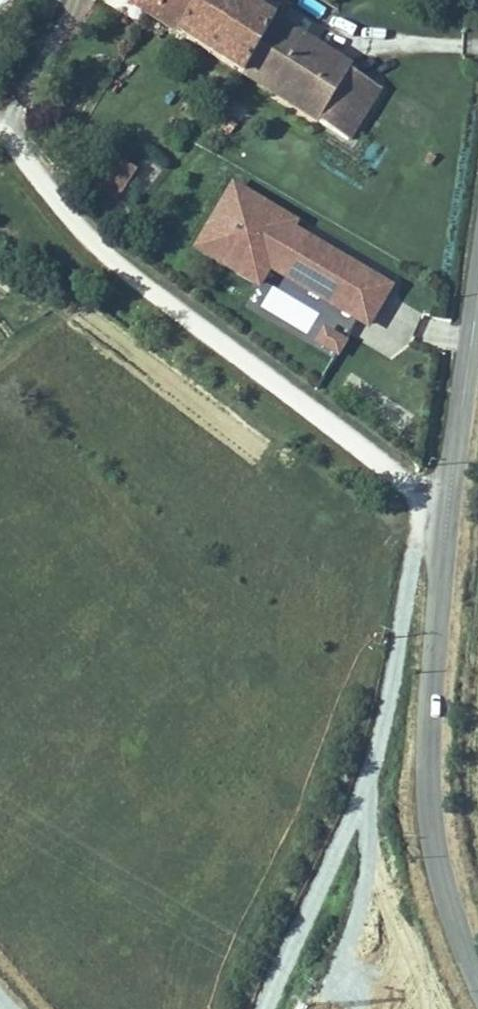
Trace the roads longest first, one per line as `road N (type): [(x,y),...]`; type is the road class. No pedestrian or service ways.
road 1 (tertiary): [(477,295),(447,504),(426,762),(441,876),(477,983)]
road 2 (track): [(444,540),(416,551),(367,784),(268,1008)]

